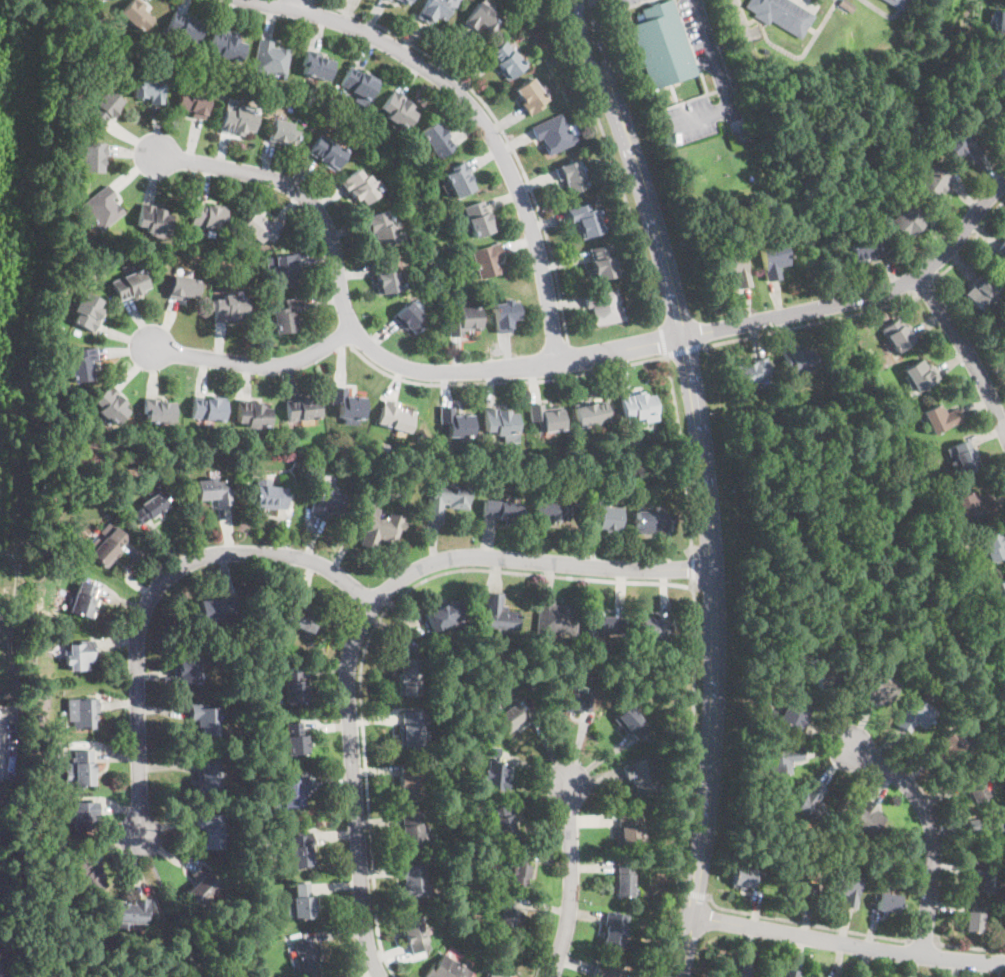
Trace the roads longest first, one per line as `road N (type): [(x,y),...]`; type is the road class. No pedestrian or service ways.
road 1 (residential): [(676,976),(706,816),(716,699),(712,567),(682,338),(629,147)]
road 2 (residential): [(712,567),(452,557),(421,567),(371,602),(347,674),(365,931),(380,976)]
road 3 (residential): [(682,338),(558,363),(461,372),(400,366),(350,331),(324,222),(293,186),(155,154)]
road 4 (residential): [(558,363),(520,194),(469,105),(380,40),(336,20),(249,0)]
road 5 (residential): [(371,602),(330,568),(285,556),(215,553),(166,576),(137,636),(139,835)]
road 6 (residential): [(682,338),(885,293),(956,242),(1004,178)]
road 7 (residential): [(1004,963),(691,916)]
road 8 (residential): [(919,955),(932,834),(903,781),(849,745)]
road 9 (residential): [(350,331),(285,365),(151,346)]
road 10 (residential): [(568,785),(571,889),(550,976)]
road 11 (residential): [(919,275),(1004,432)]
road 12 (residential): [(576,0),(593,69),(629,147)]
road 13 (residential): [(629,147),(594,0)]

